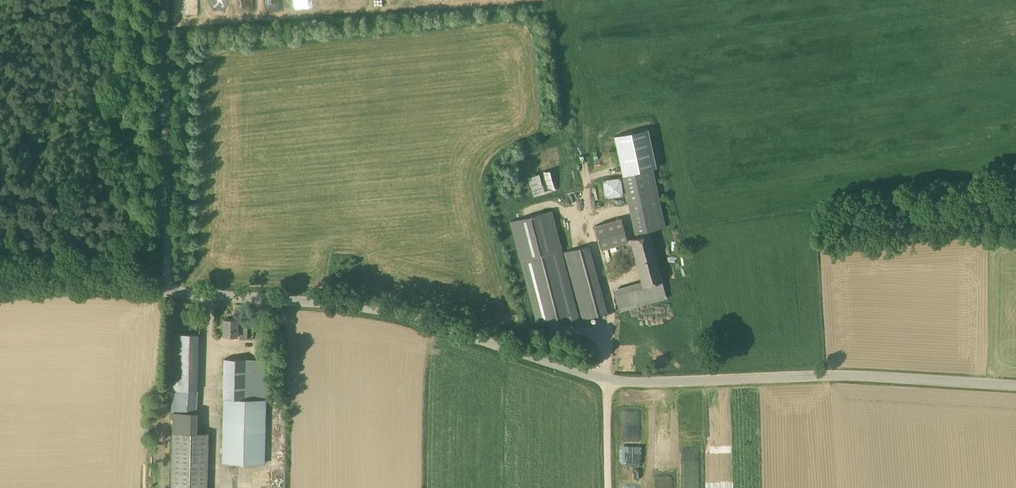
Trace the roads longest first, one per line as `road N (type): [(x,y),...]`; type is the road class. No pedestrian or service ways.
road 1 (unclassified): [(1015,384),(899,376),(609,379),(386,311),(167,292)]
road 2 (unclassified): [(167,292),(167,0)]
road 3 (unclassified): [(167,292),(0,296)]

